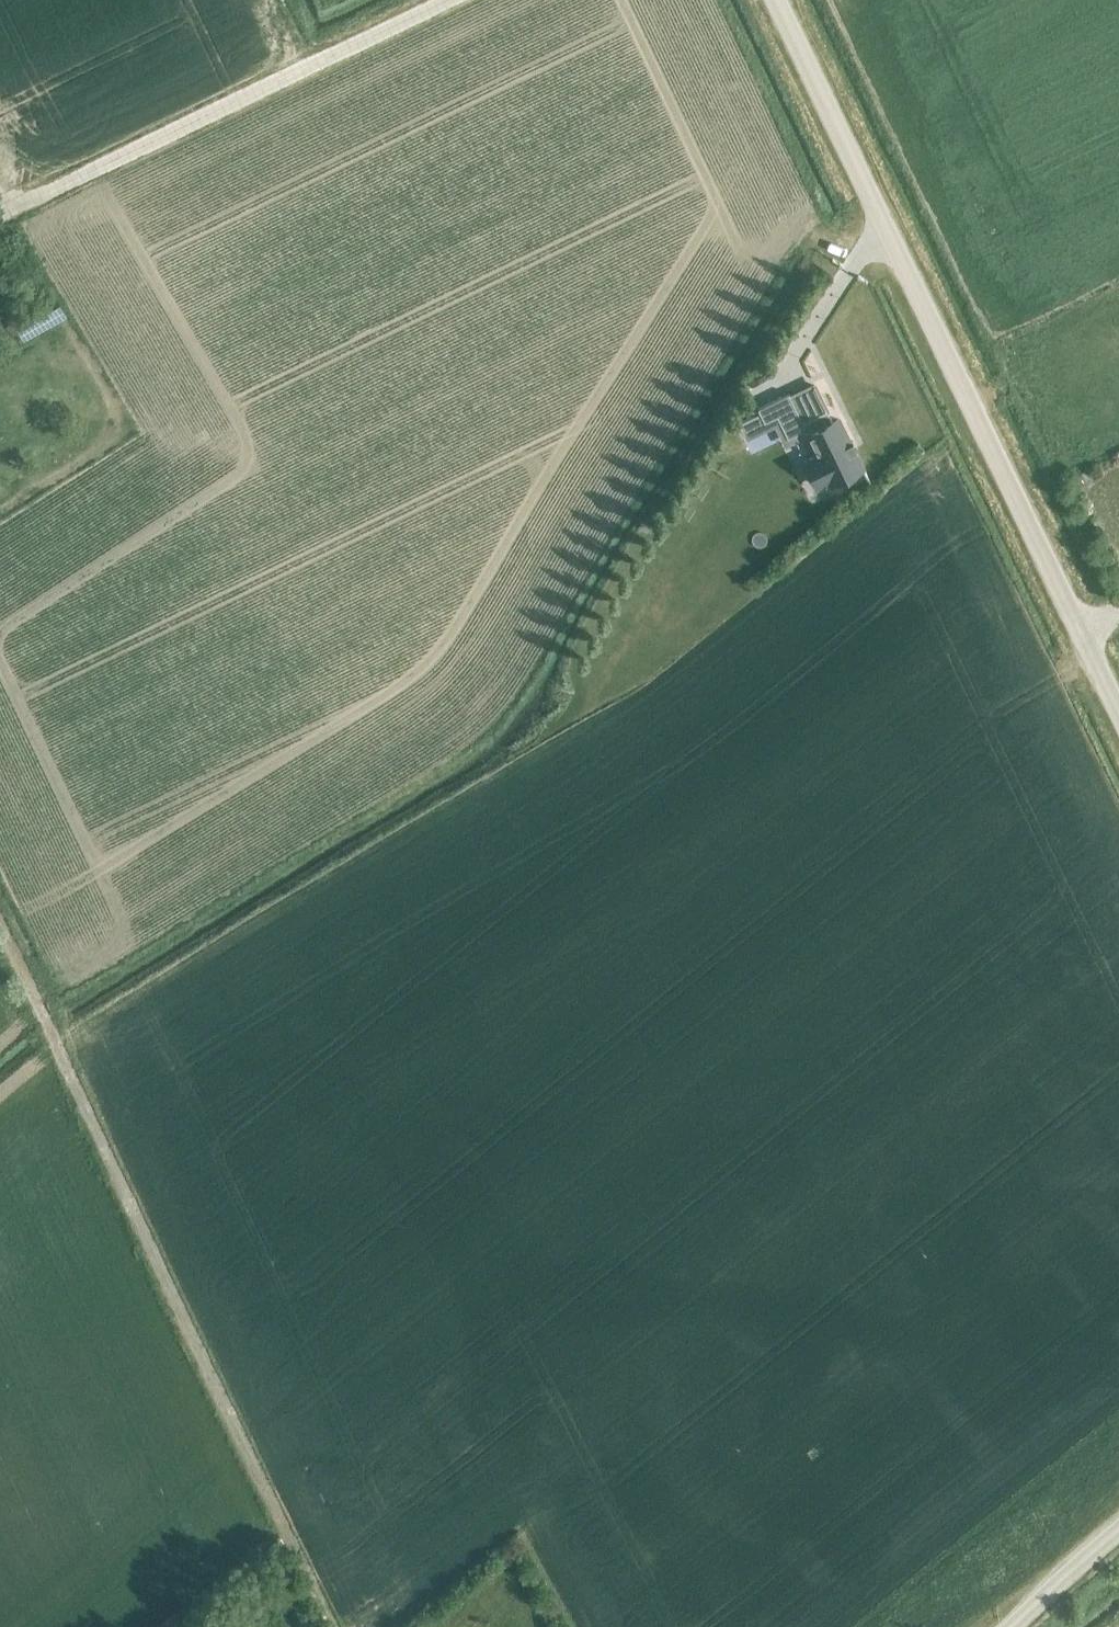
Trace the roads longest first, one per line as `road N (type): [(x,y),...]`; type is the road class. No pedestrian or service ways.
road 1 (tertiary): [(1118,704),(774,0)]
road 2 (track): [(443,0),(6,212),(0,202)]
road 3 (tertiary): [(1009,1626),(1118,1528)]

